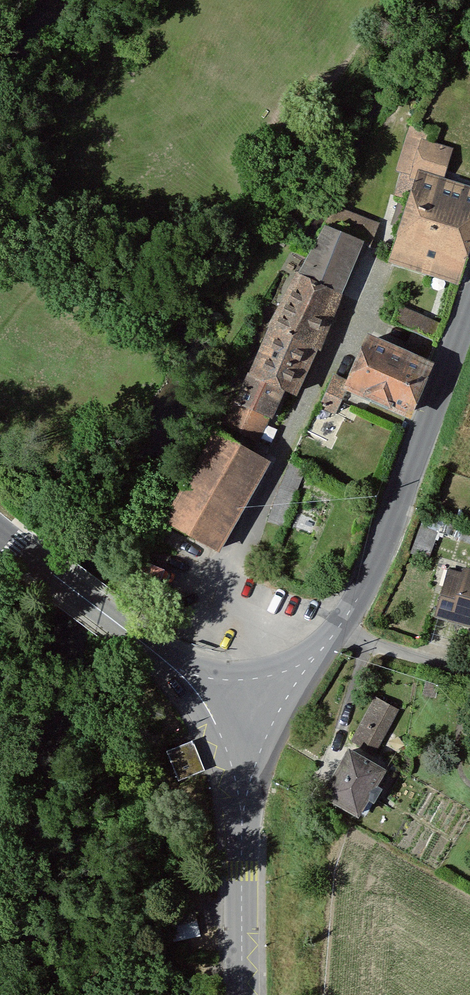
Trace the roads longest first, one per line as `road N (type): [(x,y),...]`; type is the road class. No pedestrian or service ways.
road 1 (tertiary): [(469,307),(364,585),(337,629),(247,720)]
road 2 (tertiary): [(247,720),(242,994)]
road 3 (tertiary): [(102,613),(247,720)]

